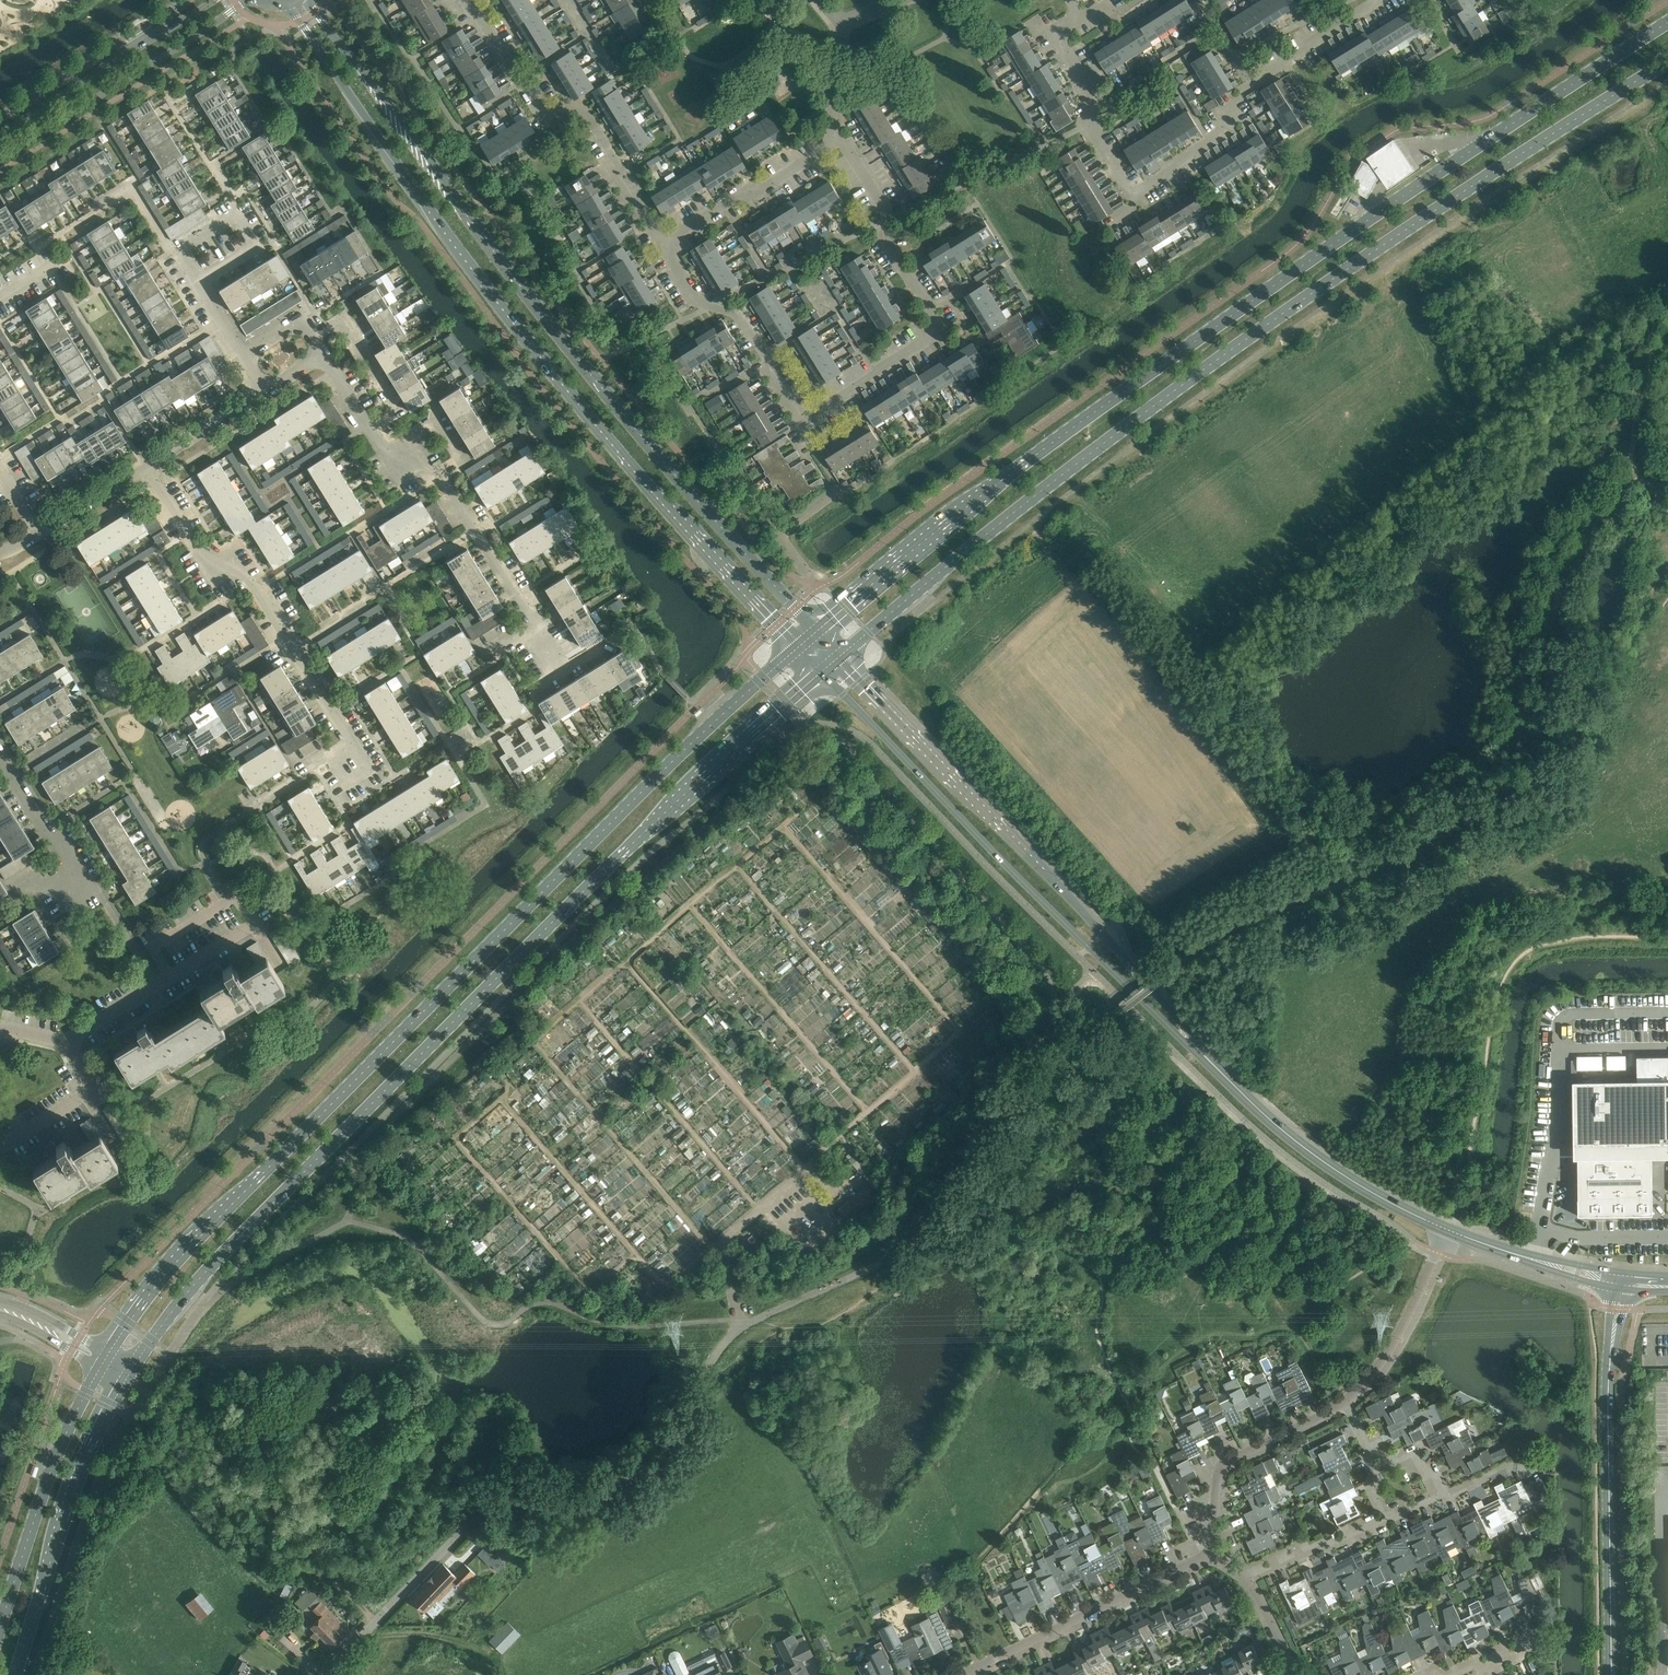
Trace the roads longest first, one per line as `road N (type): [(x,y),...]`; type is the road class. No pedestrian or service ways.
road 1 (secondary): [(1667,22),(1083,421),(817,630)]
road 2 (secondary): [(840,655),(1234,347),(1667,62)]
road 3 (secondary): [(129,1373),(202,1276),(266,1210),(619,856),(822,671)]
road 4 (secondary): [(798,647),(248,1188),(154,1287),(109,1353)]
road 5 (secondary): [(281,4),(531,344),(798,647)]
road 6 (secondary): [(817,630),(555,329),(310,0)]
road 7 (residential): [(327,1674),(470,1524),(527,1502),(611,1488),(652,1468),(679,1436),(710,1363),(740,1330)]
road 8 (tertiary): [(822,671),(1217,1068)]
road 9 (tertiary): [(1217,1068),(1093,922),(840,655)]
road 10 (residential): [(608,649),(564,674),(441,479),(381,446),(322,357)]
road 11 (residential): [(800,426),(940,329),(887,243),(885,209),(841,138)]
road 12 (tertiary): [(1612,1674),(1607,1403),(1619,1289)]
road 13 (residential): [(142,466),(196,554),(257,590),(352,745)]
road 14 (secondary): [(16,1674),(84,1462),(129,1373)]
road 15 (residential): [(663,243),(608,158),(571,111),(548,111),(467,0)]
road 16 (track): [(376,1620),(332,1582),(274,1573),(257,1559),(274,1466),(336,1410)]
road 17 (tertiary): [(0,158),(254,0)]
road 18 (tertiary): [(1447,1231),(1311,1152),(1217,1068)]
road 19 (secondary): [(101,1366),(58,1452),(0,1629)]
road 20 (residential): [(976,1668),(1210,1554)]
road 21 (tertiary): [(215,0),(0,134)]
road 22 (residential): [(663,243),(697,302),(739,315),(800,426)]
road 23 (residential): [(1210,1554),(1221,1467),(1347,1400)]
road 24 (residential): [(64,1043),(255,926)]
road 25 (residential): [(1137,200),(1128,197),(1093,122),(1096,106),(1054,43),(1084,22)]
road 26 (residential): [(663,243),(841,138)]
road 27 (residential): [(1347,1400),(1379,1372),(1447,1231)]
road 28 (residential): [(1232,102),(1376,0)]
road 29 (residential): [(93,896),(0,760)]
road 30 (residential): [(1242,1578),(1387,1518)]
road 31 (residential): [(352,745),(381,786),(342,811),(314,768)]
road 32 (residential): [(142,466),(263,390)]
road 33 (residential): [(28,1135),(94,1095),(64,1043)]
road 34 (tertiary): [(1491,1247),(1619,1289)]
road 35 (tertiary): [(1621,1273),(1491,1247)]
road 36 (residential): [(33,534),(142,466)]
road 37 (tertiary): [(109,1353),(0,1298)]

